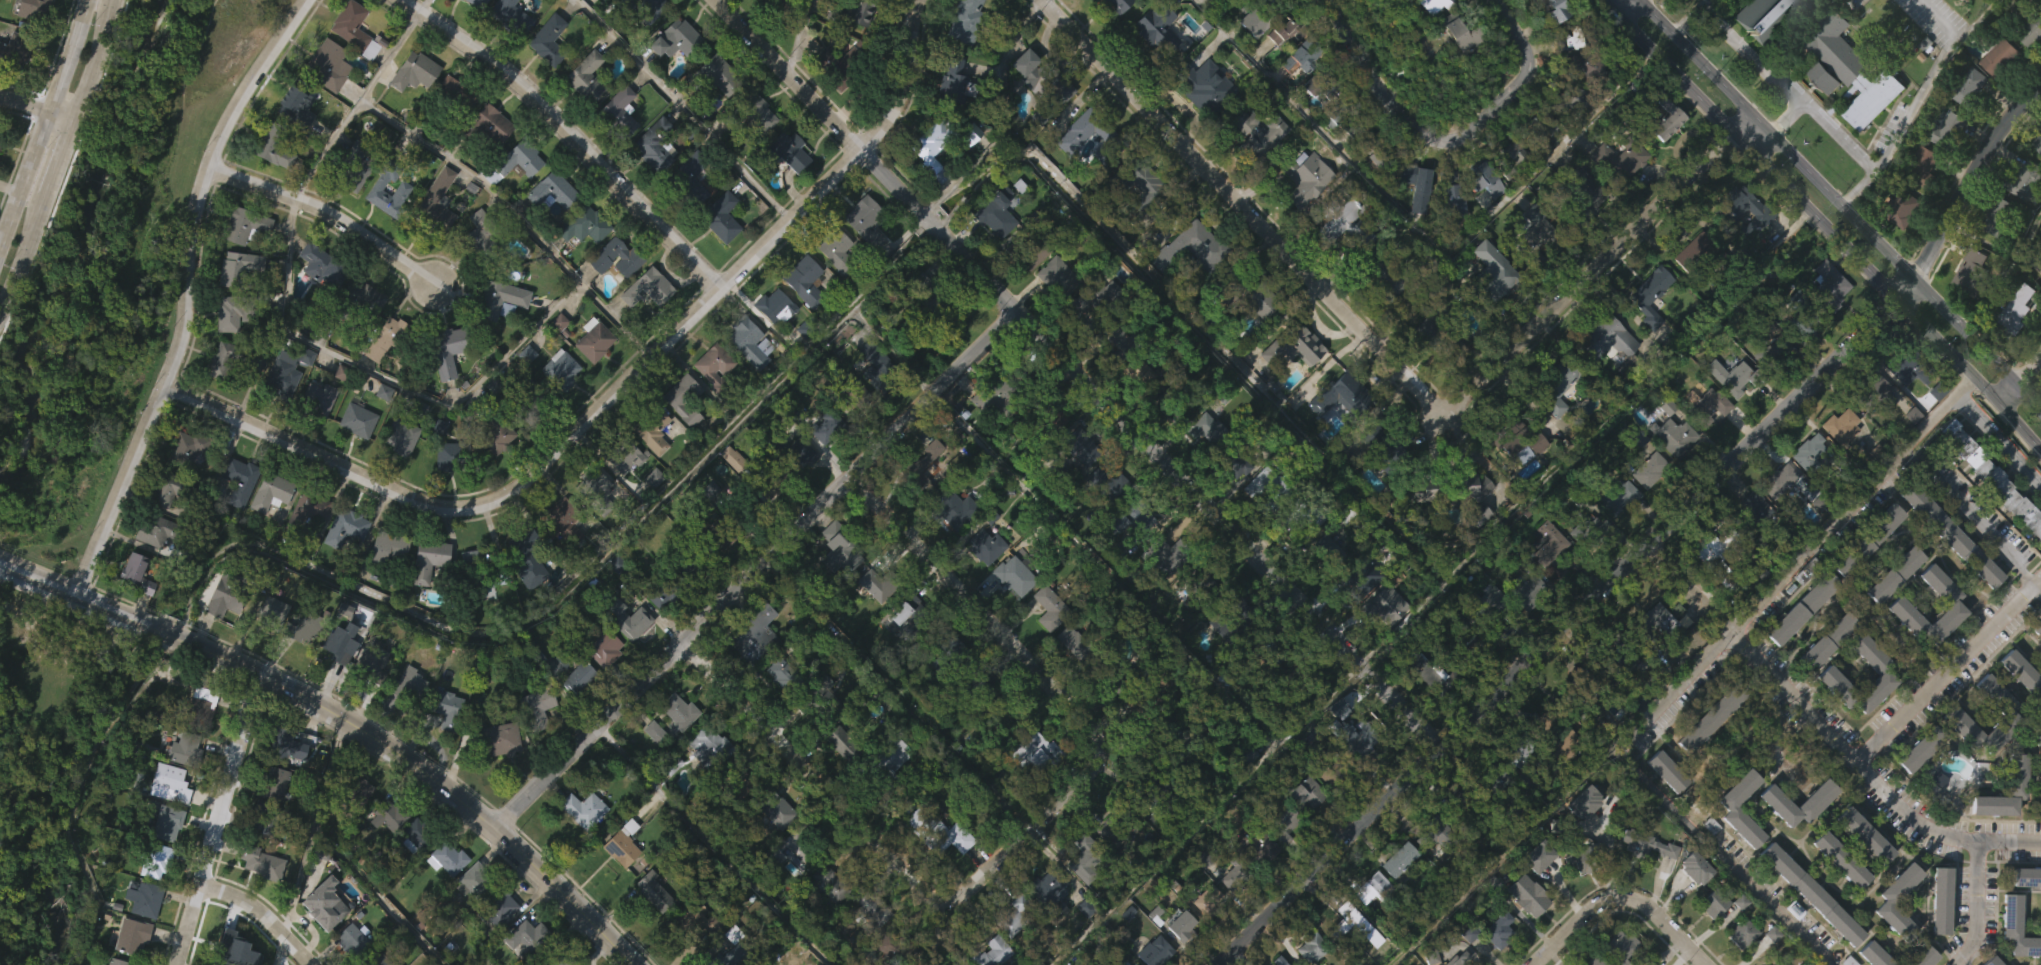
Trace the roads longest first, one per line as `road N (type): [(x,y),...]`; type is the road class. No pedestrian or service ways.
road 1 (residential): [(715,0),(861,150),(1004,320),(1438,749)]
road 2 (residential): [(164,385),(408,497),(451,509),(490,504),(517,488),(889,121),(904,87),(918,0)]
road 3 (residential): [(1045,0),(1443,402),(1470,393),(1732,133)]
road 4 (residential): [(1438,749),(1906,291),(1984,157),(2040,89)]
road 5 (residential): [(1969,377),(1619,745),(1833,964)]
road 6 (residential): [(493,828),(1004,320)]
road 7 (tertiary): [(72,597),(257,674),(411,765),(525,856),(633,964)]
road 8 (residential): [(72,597),(183,328),(190,235),(208,169),(235,106),(307,0)]
road 9 (secondary): [(1596,0),(1898,299),(2040,454)]
road 10 (secondary): [(2040,418),(1632,0)]
road 11 (residential): [(684,643),(918,895),(952,903),(1031,827)]
road 12 (residential): [(860,469),(925,550),(1084,716),(1091,757),(1031,827)]
road 13 (residential): [(403,0),(502,70),(719,290)]
road 14 (residential): [(1730,630),(1909,816),(1960,845),(2040,849)]
road 15 (residential): [(1325,0),(1386,98),(1414,125),(1445,139),(1464,134),(1527,73),(1526,50),(1497,0)]
road 16 (residential): [(1216,964),(1438,749)]
road 17 (residential): [(257,674),(178,964)]
road 18 (residential): [(208,169),(318,208),(439,286)]
road 19 (secondary): [(83,0),(0,244)]
road 20 (residential): [(1856,759),(2040,579)]
road 21 (residential): [(1533,964),(1597,903),(1616,897),(1649,905),(1705,964)]
road 22 (residential): [(199,886),(247,901),(314,964)]
road 23 (secondary): [(77,122),(114,0)]
road 24 (residential): [(1949,964),(1970,942),(1975,846)]
road 25 (secondary): [(0,311),(47,197)]

